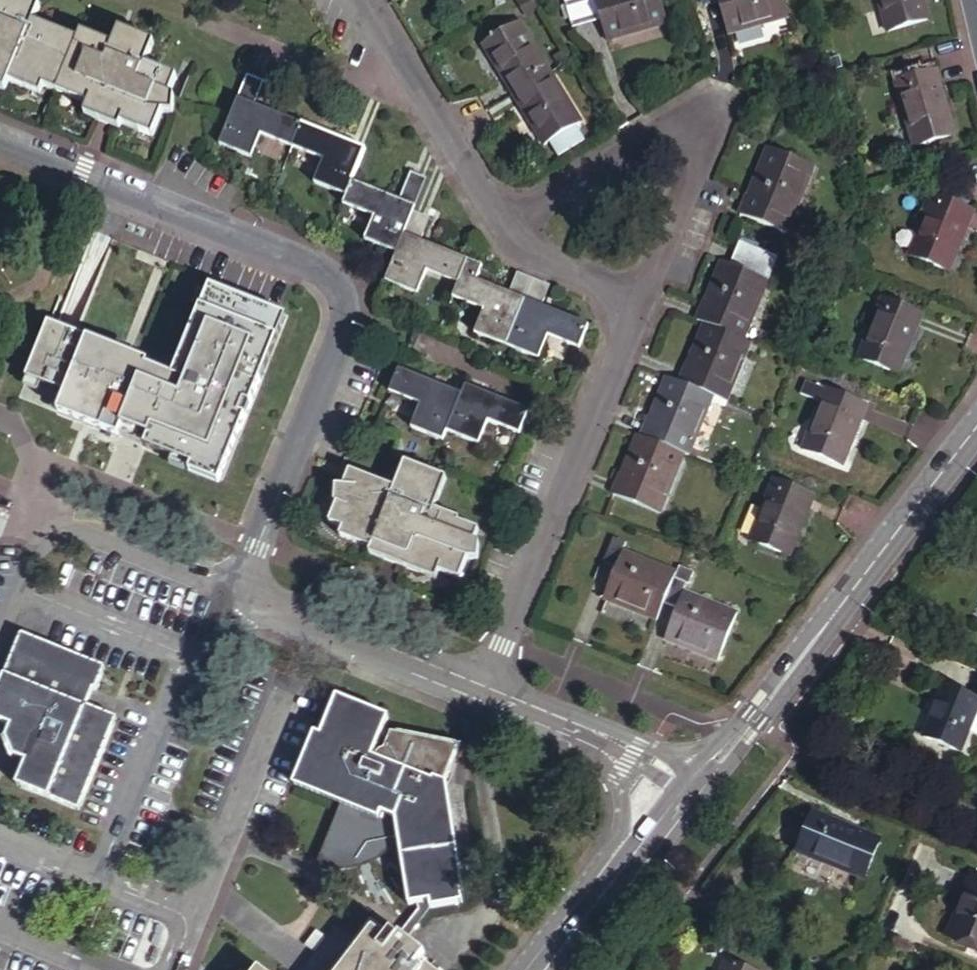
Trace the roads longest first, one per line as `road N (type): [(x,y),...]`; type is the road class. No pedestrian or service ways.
road 1 (residential): [(483,693),(255,596),(249,584),(255,547),(342,335),(343,298),(333,280),(317,266),(0,139)]
road 2 (residential): [(495,215),(700,98),(623,320)]
road 3 (residential): [(695,788),(976,432)]
road 4 (residential): [(623,320),(483,693)]
road 5 (residential): [(366,0),(495,215)]
road 6 (residential): [(495,215),(531,249),(619,296),(623,320)]
road 7 (residential): [(614,748),(483,693)]
road 8 (residential): [(614,748),(622,799),(617,877)]

